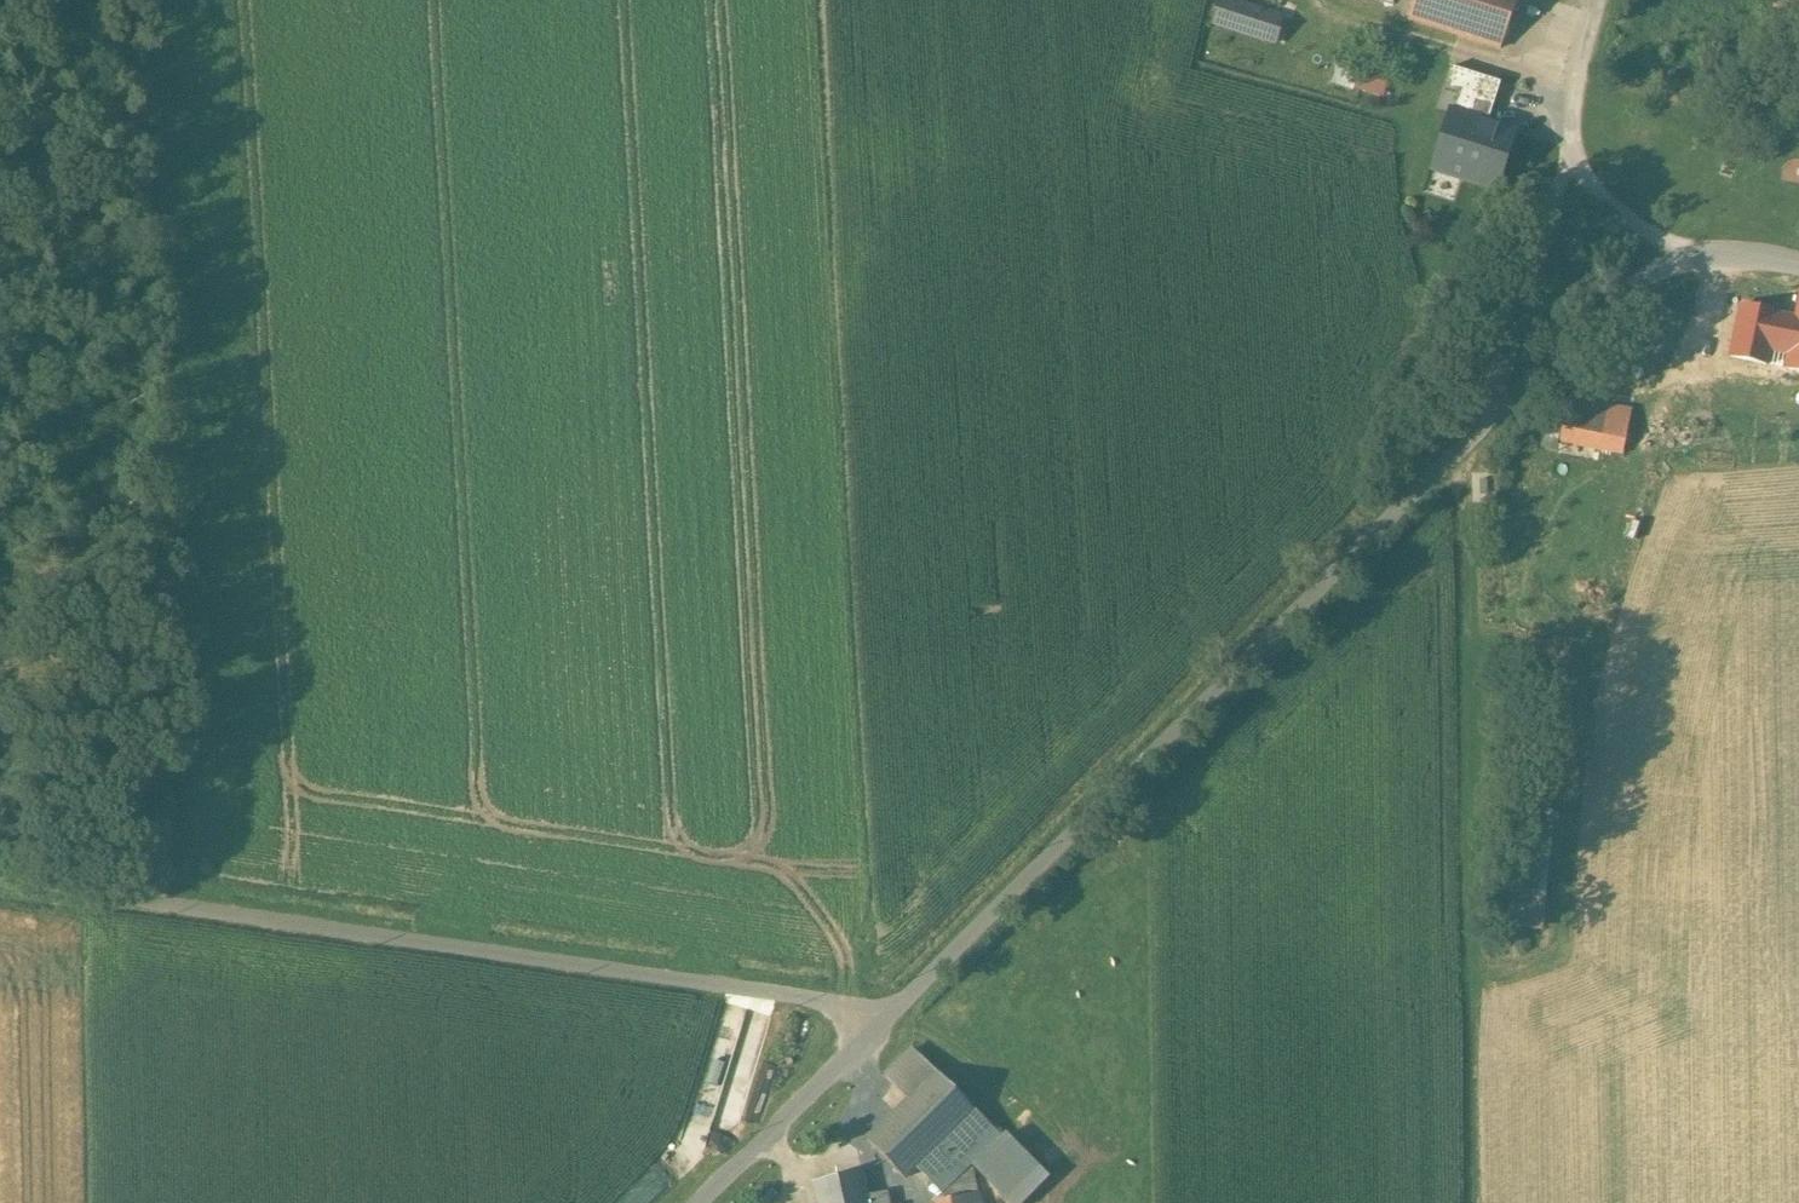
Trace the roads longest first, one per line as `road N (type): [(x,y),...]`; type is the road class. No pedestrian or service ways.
road 1 (unclassified): [(893,1000),(1592,314),(1692,259)]
road 2 (residential): [(0,884),(893,1000)]
road 3 (unclassified): [(1692,259),(1632,224),(1588,181),(1578,153),(1575,125),(1602,0)]
road 4 (unclassified): [(689,1202),(893,1000)]
road 5 (track): [(1578,153),(1560,178),(1506,401)]

